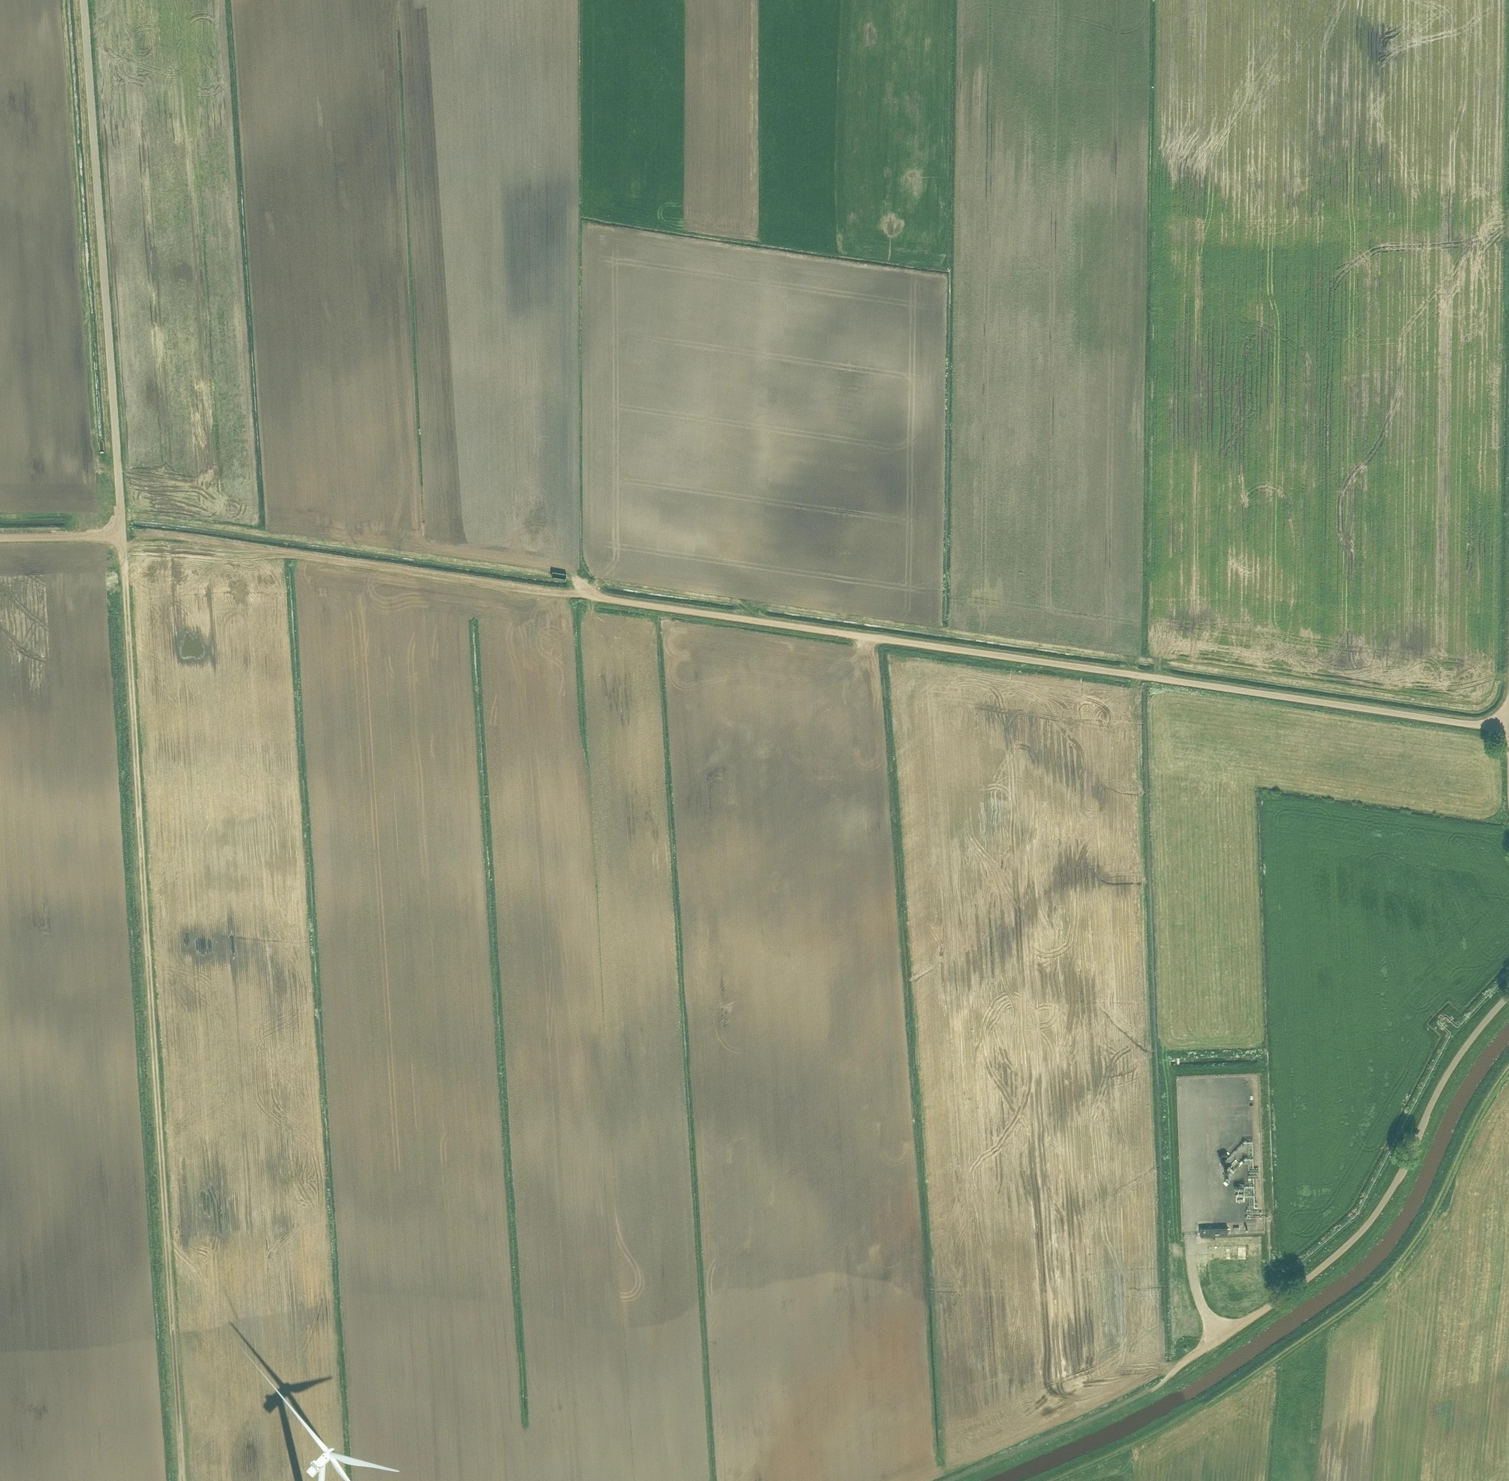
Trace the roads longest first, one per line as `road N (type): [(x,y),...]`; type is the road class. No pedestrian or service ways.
road 1 (unclassified): [(1508,728),(597,596),(576,581)]
road 2 (unclassified): [(1187,1359),(1319,1270),(1362,1230),(1452,1066),(1508,994)]
road 3 (track): [(597,596),(123,535)]

